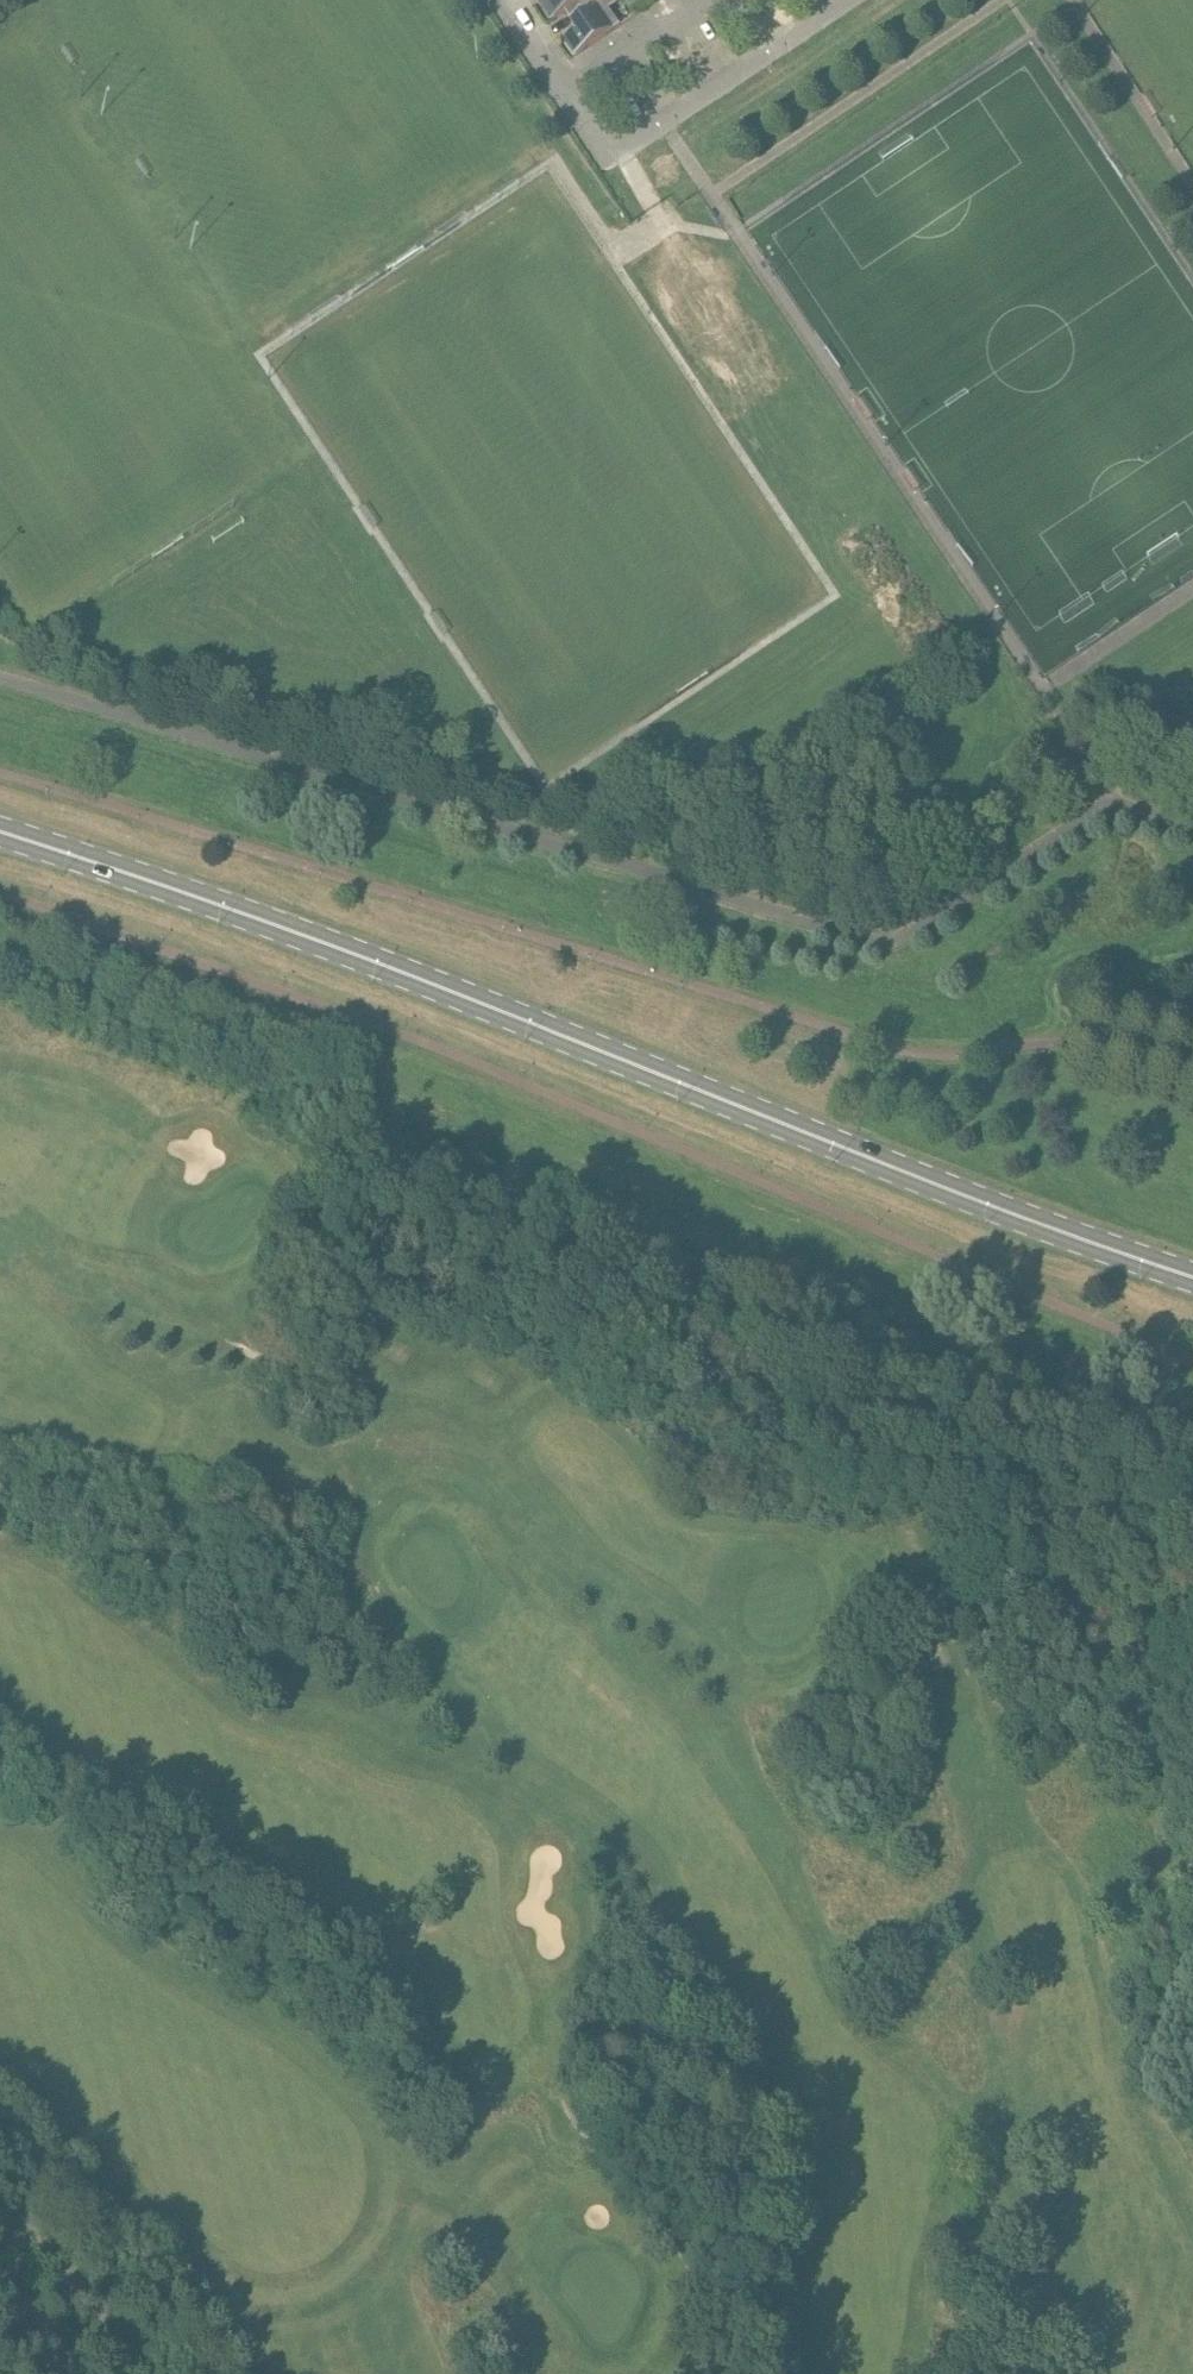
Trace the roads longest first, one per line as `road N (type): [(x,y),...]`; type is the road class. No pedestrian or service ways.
road 1 (primary): [(1192,1276),(248,913),(0,831)]
road 2 (residential): [(571,91),(614,155),(820,13)]
road 3 (residential): [(707,0),(571,91)]

